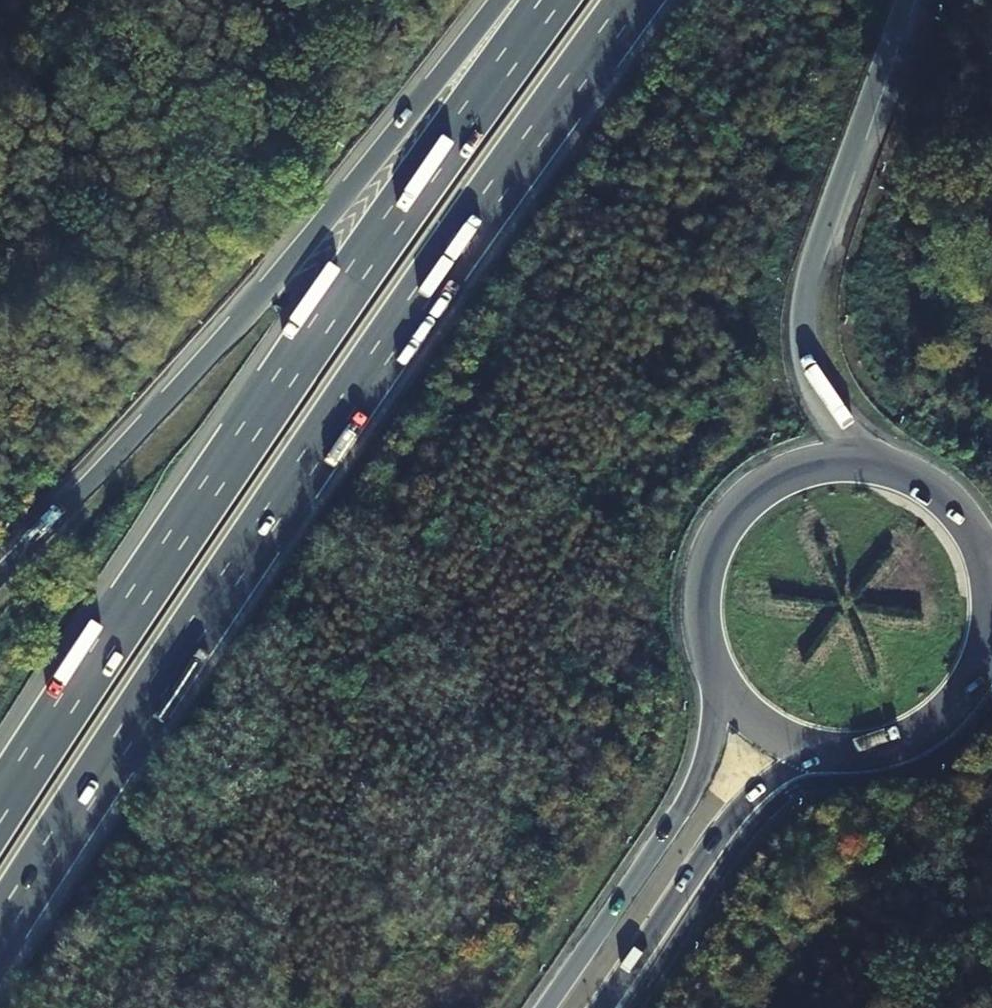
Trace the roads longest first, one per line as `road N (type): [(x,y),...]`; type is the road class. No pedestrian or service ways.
road 1 (motorway): [(0,930),(341,411),(633,0)]
road 2 (motorway): [(549,0),(341,292),(0,803)]
road 3 (motorway): [(500,0),(228,333),(0,574)]
road 4 (motorway): [(881,467),(844,433),(817,390),(802,316),(822,229),(907,0)]
road 5 (primary): [(711,672),(708,739),(690,792),(545,1007)]
road 6 (primary): [(602,1007),(747,801),(828,755)]
road 7 (primary): [(881,467),(803,468),(760,488),(725,521),(697,595),(711,672)]
road 8 (primary): [(828,755),(900,744),(938,721),(968,688)]
road 9 (primary): [(968,688),(991,611),(971,534)]
road 10 (primary): [(711,672),(759,728),(828,755)]

